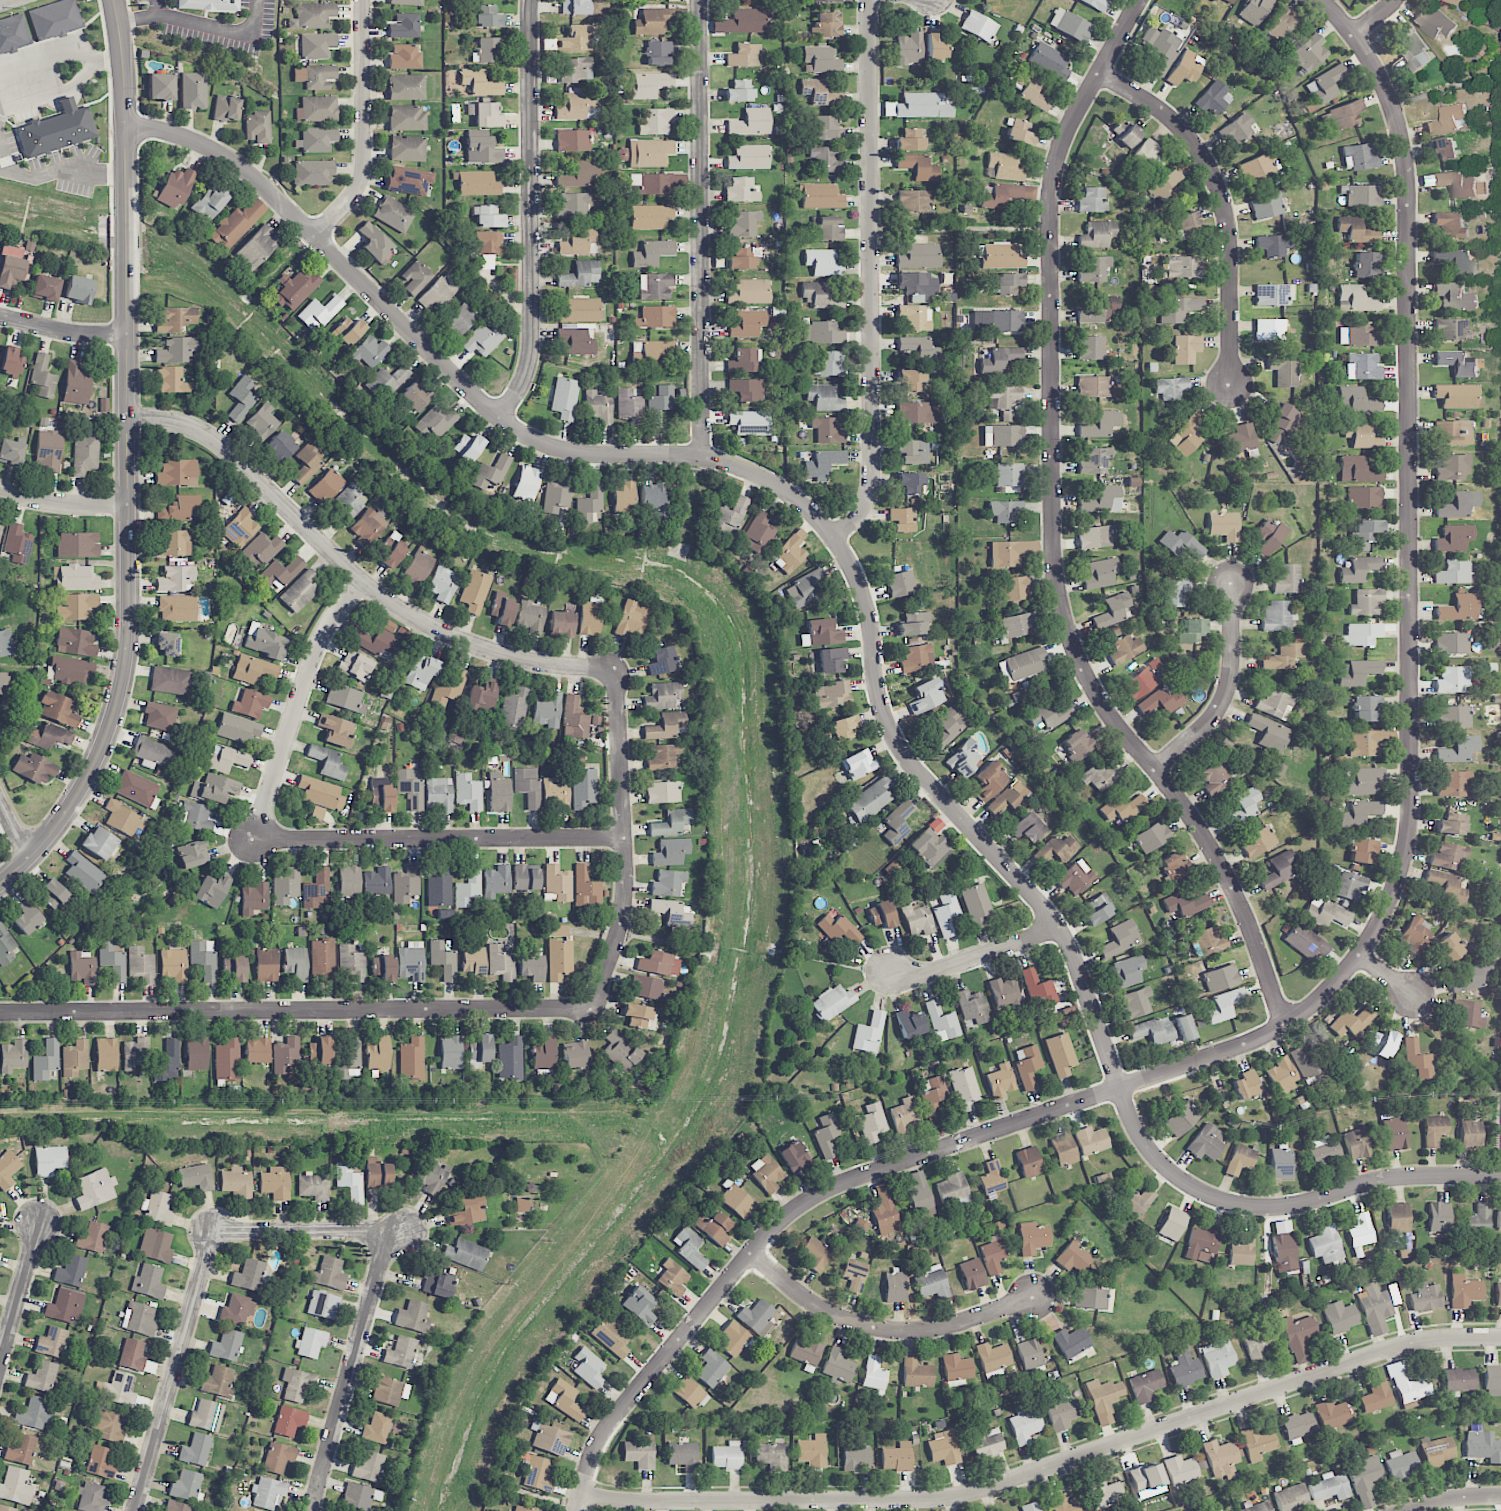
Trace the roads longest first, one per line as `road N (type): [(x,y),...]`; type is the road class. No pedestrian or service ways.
road 1 (residential): [(1322,0),(1381,74),(1410,182),(1413,796),(1405,868),(1387,915),(1327,997),(1264,1039),(849,1182),(793,1211),(600,1438),(576,1510)]
road 2 (residential): [(1500,1177),(1387,1180),(1260,1209),(1214,1199),(1172,1175),(1132,1125),(1069,942),(896,744),(879,696),(869,609),(827,528),(795,498),(737,467),(671,456),(591,456),(526,438),(246,171),(180,136),(125,125)]
road 3 (residential): [(1286,1027),(1227,872),(1083,671),(1055,574),(1054,179),(1073,123),(1143,0)]
road 4 (residential): [(581,1494),(638,1504),(943,1501),(1409,1343),(1500,1339)]
road 5 (tertiary): [(0,883),(50,833),(93,764),(126,649),(125,125),(113,0)]
road 6 (residential): [(0,1012),(583,1009)]
road 7 (residential): [(126,417),(202,431),(365,582),(438,628),(502,654),(619,670)]
road 8 (residential): [(835,540),(860,517),(874,480),(871,0)]
road 9 (residential): [(704,459),(699,0)]
road 10 (residential): [(497,416),(521,384),(531,350),(529,0)]
road 11 (residential): [(254,840),(626,838)]
road 12 (residential): [(1101,74),(1171,118),(1216,179),(1231,234),(1233,388)]
road 13 (residential): [(619,670),(627,887),(600,989),(583,1009)]
road 14 (residential): [(752,1252),(821,1308),(891,1330),(946,1326),(1035,1298)]
road 15 (residential): [(390,1231),(312,1510)]
road 16 (residential): [(135,1510),(213,1232)]
road 17 (residential): [(365,582),(320,645),(254,840)]
road 18 (residential): [(363,0),(360,183),(313,235)]
road 19 (residential): [(1157,772),(1226,698),(1234,585)]
road 20 (residential): [(213,1232),(390,1231)]
road 21 (residential): [(1060,928),(934,974),(896,976)]
road 22 (residential): [(0,1366),(41,1222)]
road 23 (residential): [(127,504),(73,505),(0,492)]
road 24 (residential): [(0,317),(75,334),(126,335)]

